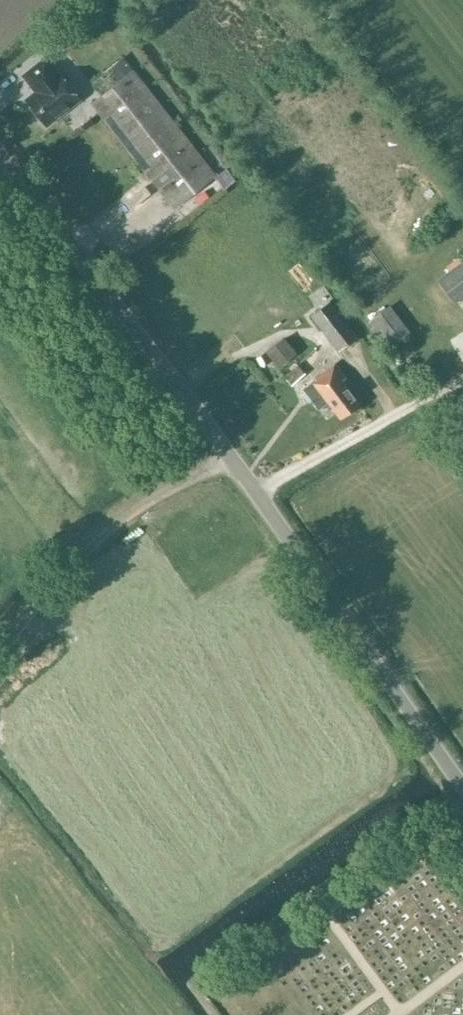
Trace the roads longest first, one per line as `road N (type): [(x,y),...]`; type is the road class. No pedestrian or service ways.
road 1 (unclassified): [(462,785),(232,460),(0,157)]
road 2 (track): [(232,460),(111,527),(0,654)]
road 3 (track): [(255,492),(462,380)]

